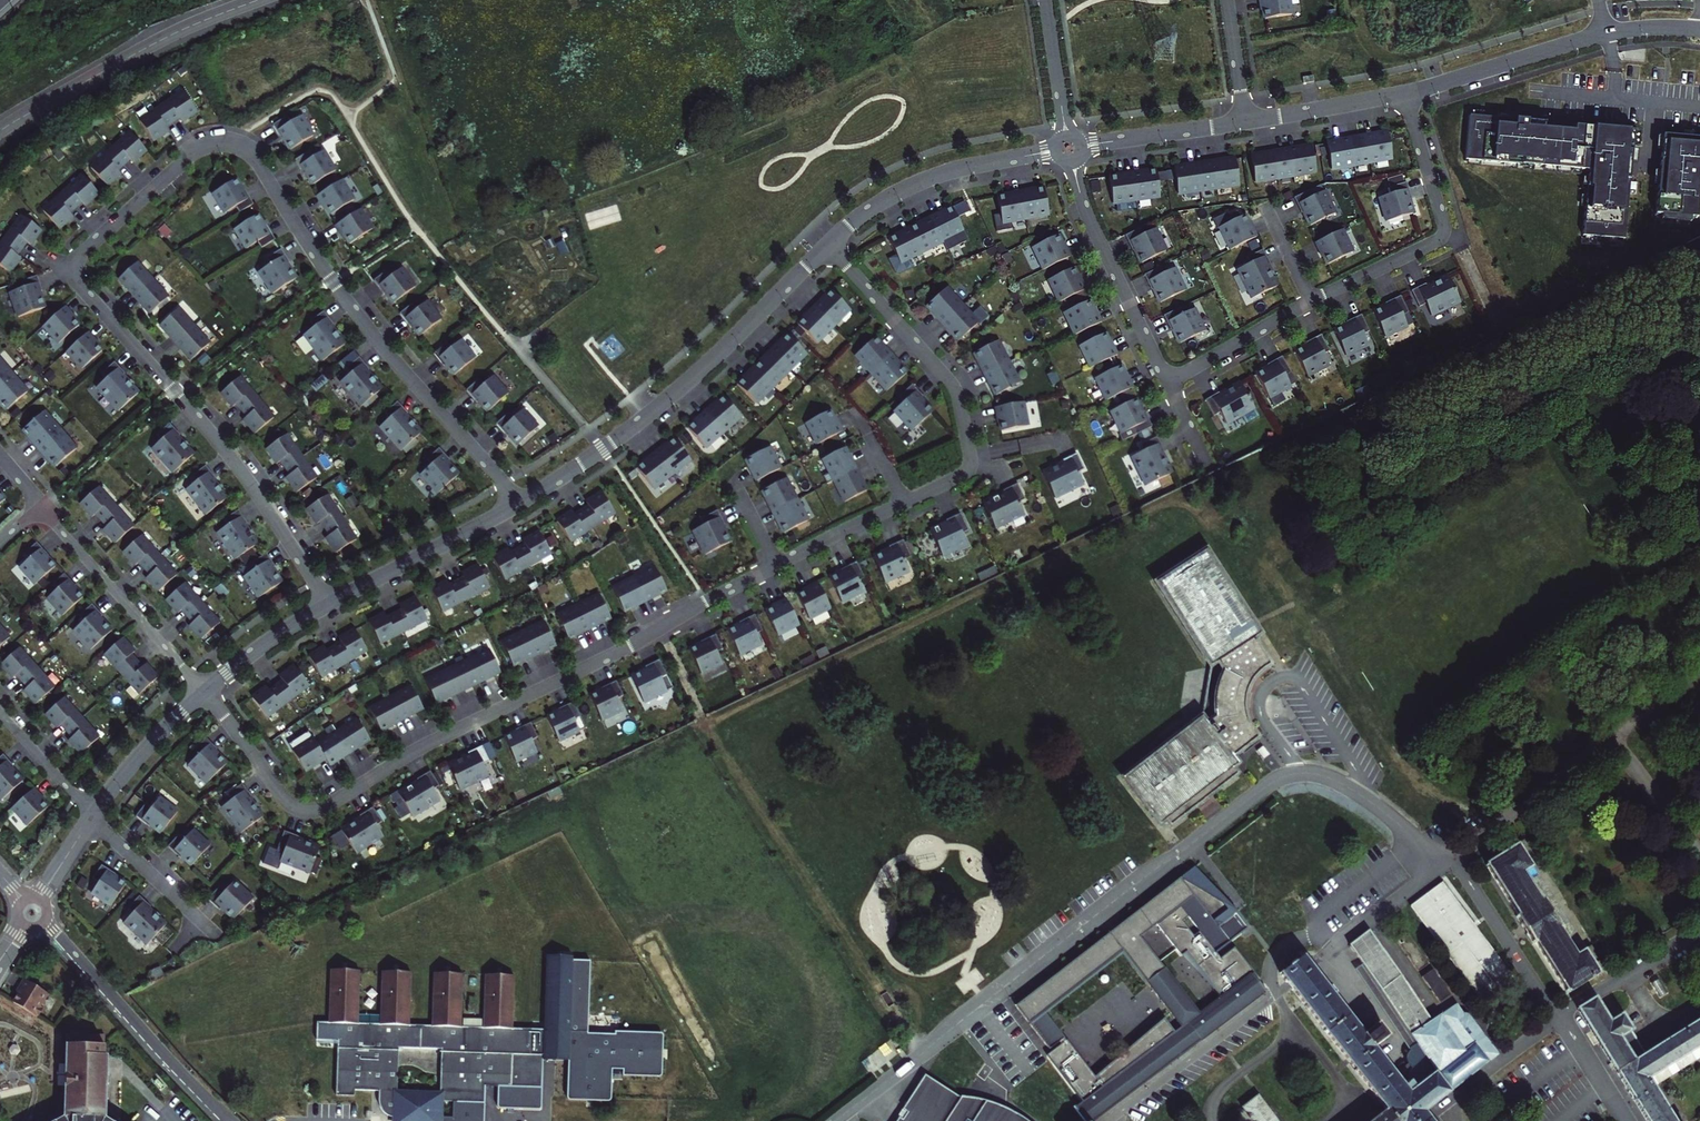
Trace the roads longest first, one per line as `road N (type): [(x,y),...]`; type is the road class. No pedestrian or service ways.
road 1 (residential): [(328,604),(225,451),(75,279),(76,257),(202,148),(231,143),(253,155),(379,343),(522,502)]
road 2 (residential): [(205,692),(284,799),(316,810),(423,746),(707,603)]
road 3 (residential): [(827,244),(955,391),(970,463),(957,480),(707,603)]
road 4 (residential): [(603,449),(715,356),(827,244)]
road 5 (unclassified): [(0,134),(128,56),(267,0)]
road 6 (residential): [(1312,302),(1427,246),(1443,228),(1406,93)]
road 7 (residential): [(228,1120),(47,924)]
road 8 (residential): [(827,244),(920,182),(1055,151)]
road 9 (residential): [(41,506),(205,692)]
road 10 (residential): [(1071,162),(1085,211),(1168,384)]
road 11 (residential): [(522,502),(328,604)]
road 12 (residential): [(1406,93),(1607,34)]
road 13 (residential): [(221,938),(93,815)]
road 14 (residential): [(205,692),(93,815)]
road 15 (residential): [(1168,384),(1312,302)]
road 16 (residential): [(1083,147),(1246,122)]
road 17 (residential): [(1246,122),(1406,93)]
road 18 (residential): [(328,604),(205,692)]
road 19 (residential): [(93,815),(0,713)]
road 20 (residential): [(1046,0),(1067,135)]
road 21 (residential): [(1227,0),(1246,122)]

